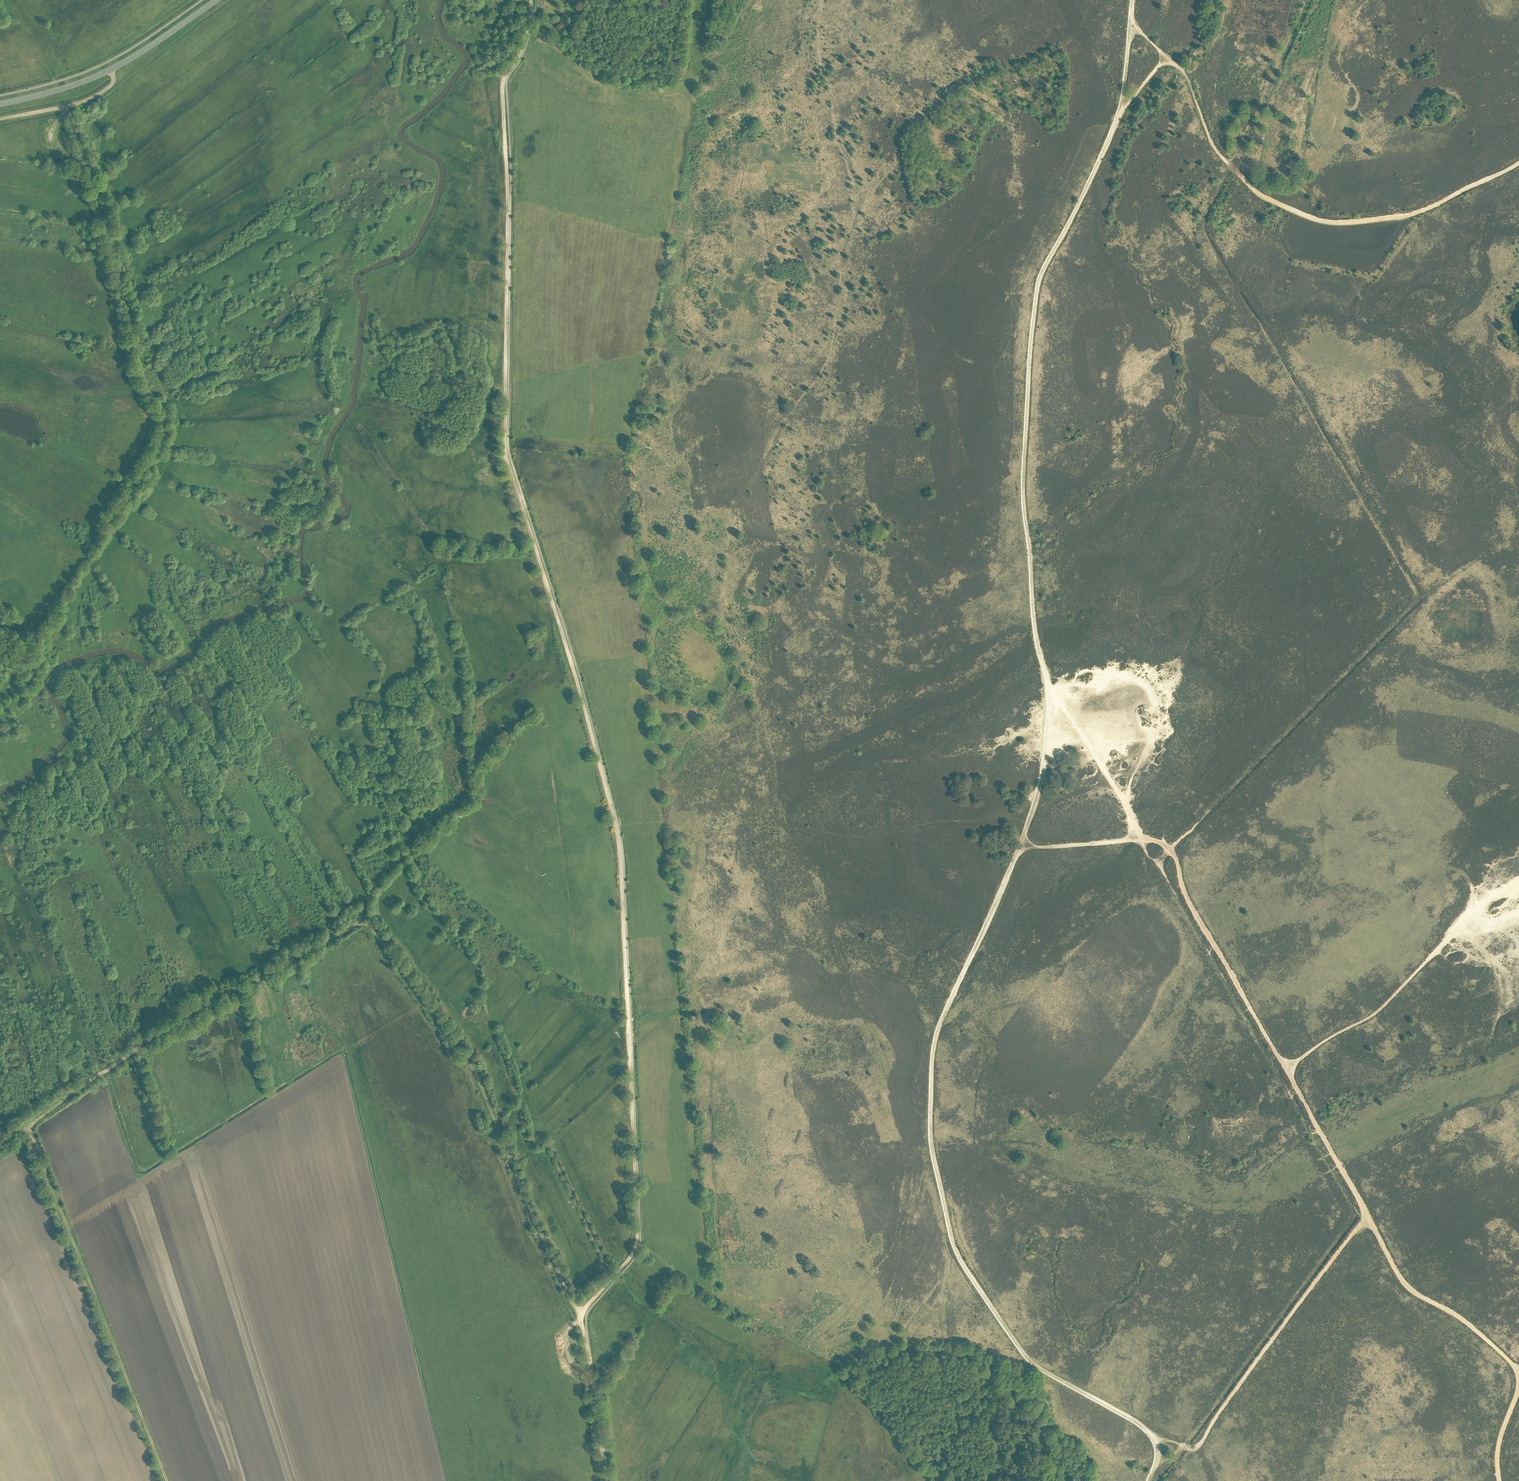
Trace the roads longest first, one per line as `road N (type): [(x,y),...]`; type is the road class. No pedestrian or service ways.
road 1 (track): [(581,1316),(631,1257),(637,1236),(616,831),(505,449),(502,84),(530,8)]
road 2 (track): [(581,1316),(475,1071),(366,924),(218,995),(28,1125)]
road 3 (track): [(1020,849),(935,1038),(930,1138),(952,1240),(1025,1354),(1143,1427),(1155,1440),(1157,1462)]
road 4 (track): [(1122,111),(1039,285),(1025,501),(1049,683)]
road 5 (track): [(1139,840),(1172,848),(1189,900),(1368,1214)]
road 6 (track): [(66,107),(147,385),(163,411),(155,450),(112,516)]
road 7 (track): [(1181,69),(1213,145),(1258,193),(1304,216),(1327,222),(1409,215),(1518,162)]
road 8 (track): [(28,1125),(167,1480)]
road 9 (track): [(1286,1070),(1379,1011),(1518,878)]
road 10 (track): [(1182,1444),(1201,1443),(1368,1214)]
road 11 (tertiary): [(217,0),(110,71),(0,104)]
road 12 (track): [(1368,1214),(1404,1283),(1471,1327),(1518,1375)]
road 13 (track): [(1049,683),(1125,803),(1139,840)]
road 14 (track): [(606,1480),(581,1316)]

